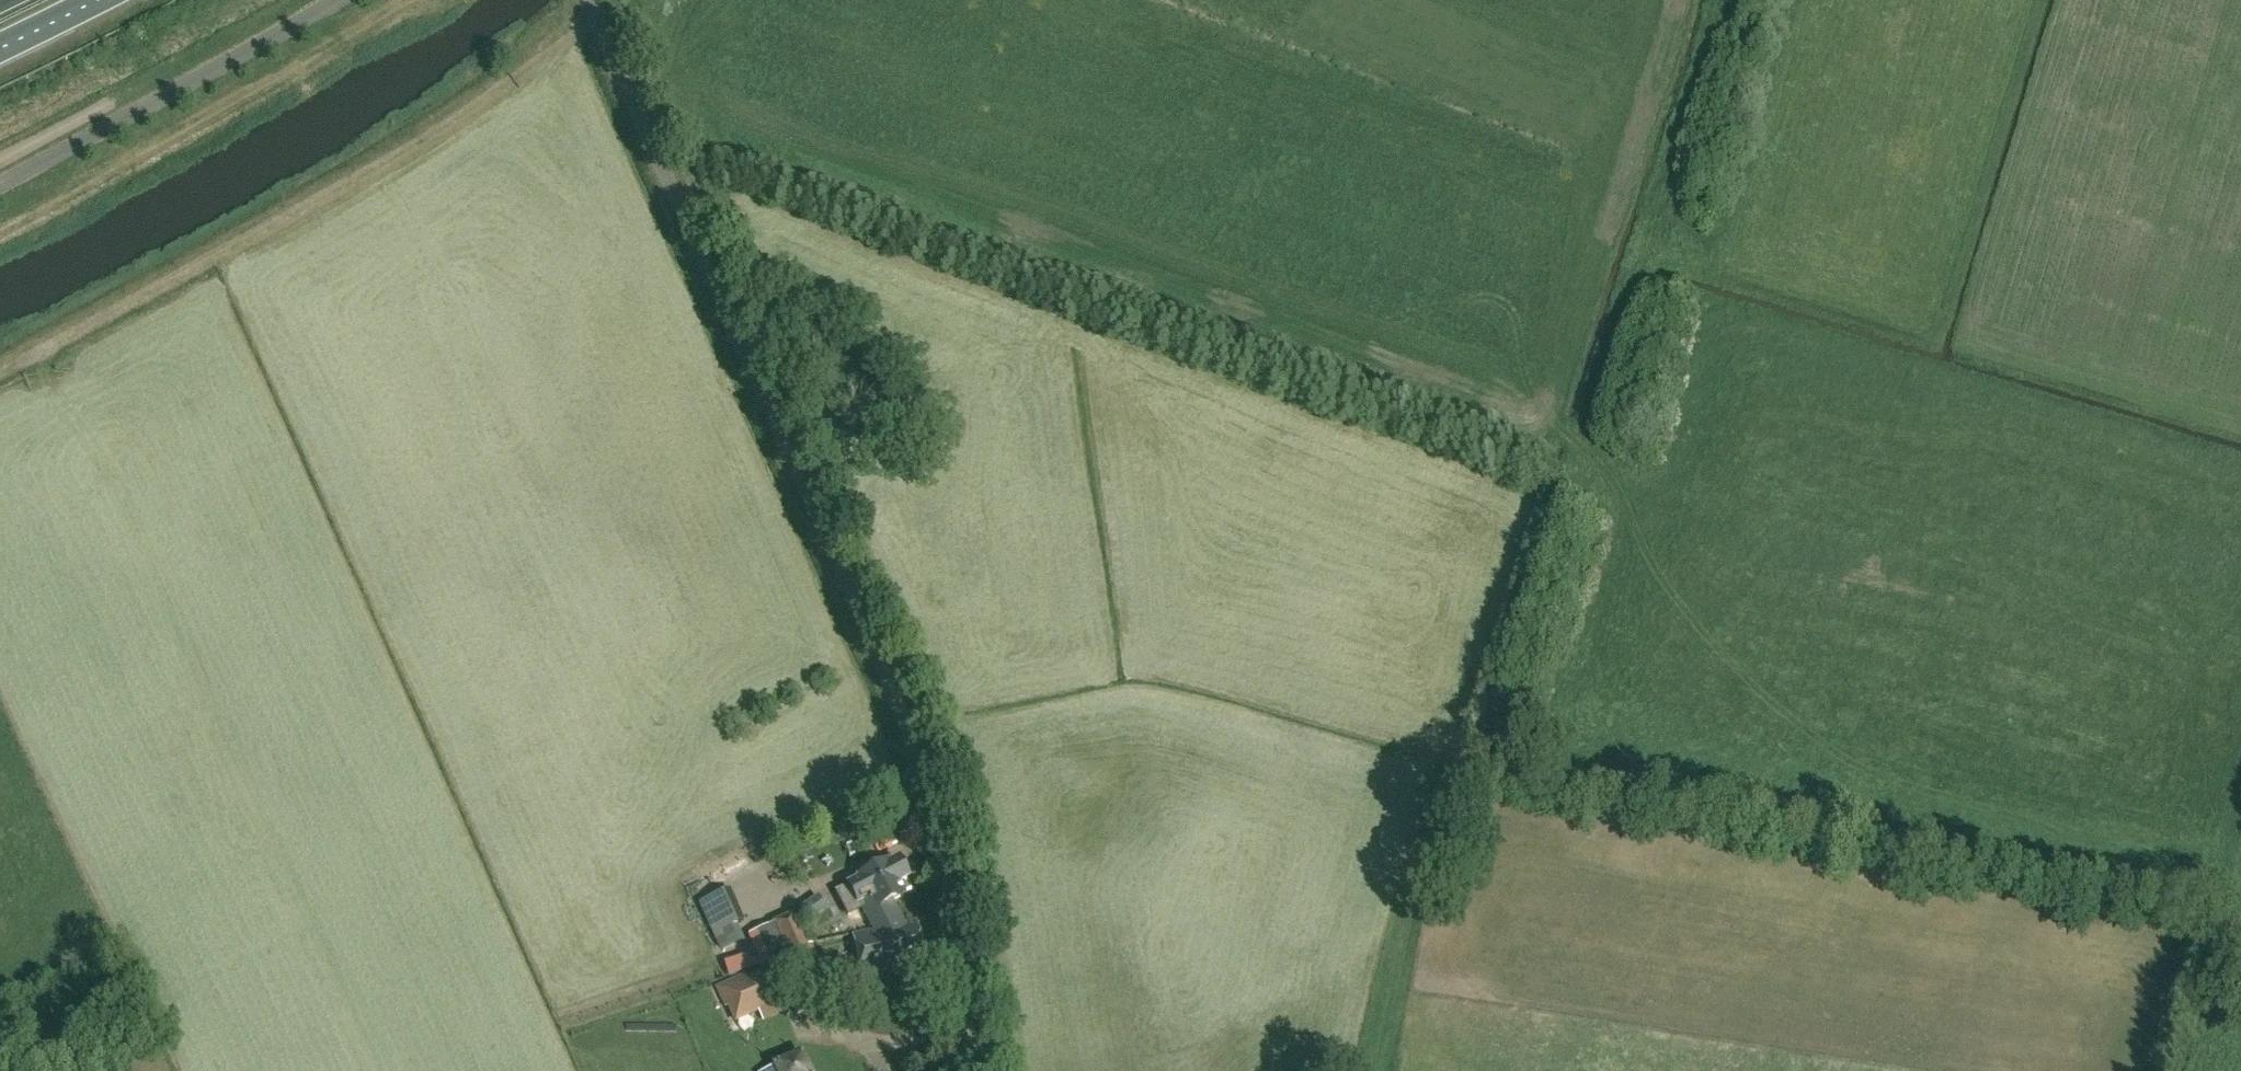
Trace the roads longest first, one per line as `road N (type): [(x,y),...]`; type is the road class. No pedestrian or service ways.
road 1 (unclassified): [(984,1070),(915,749),(587,0)]
road 2 (unclassified): [(338,0),(0,184)]

